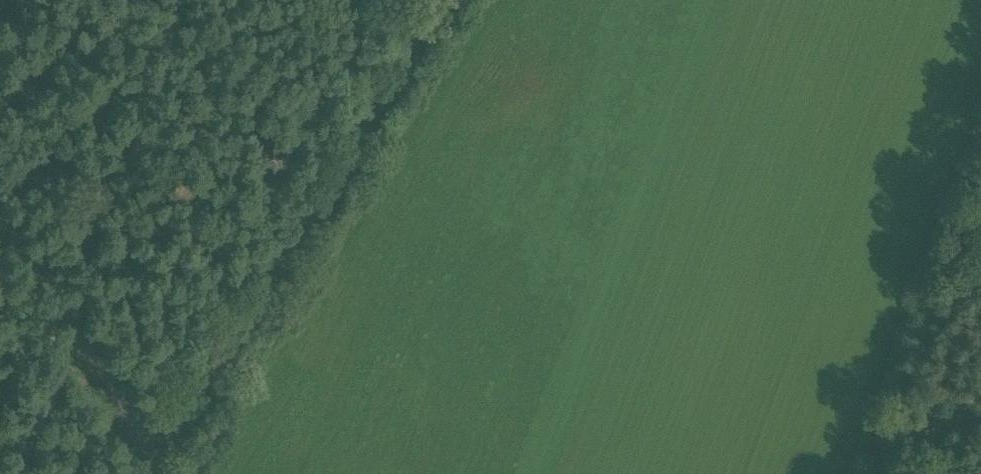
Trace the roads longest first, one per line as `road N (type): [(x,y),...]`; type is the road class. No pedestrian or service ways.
road 1 (unclassified): [(146,473),(442,0)]

